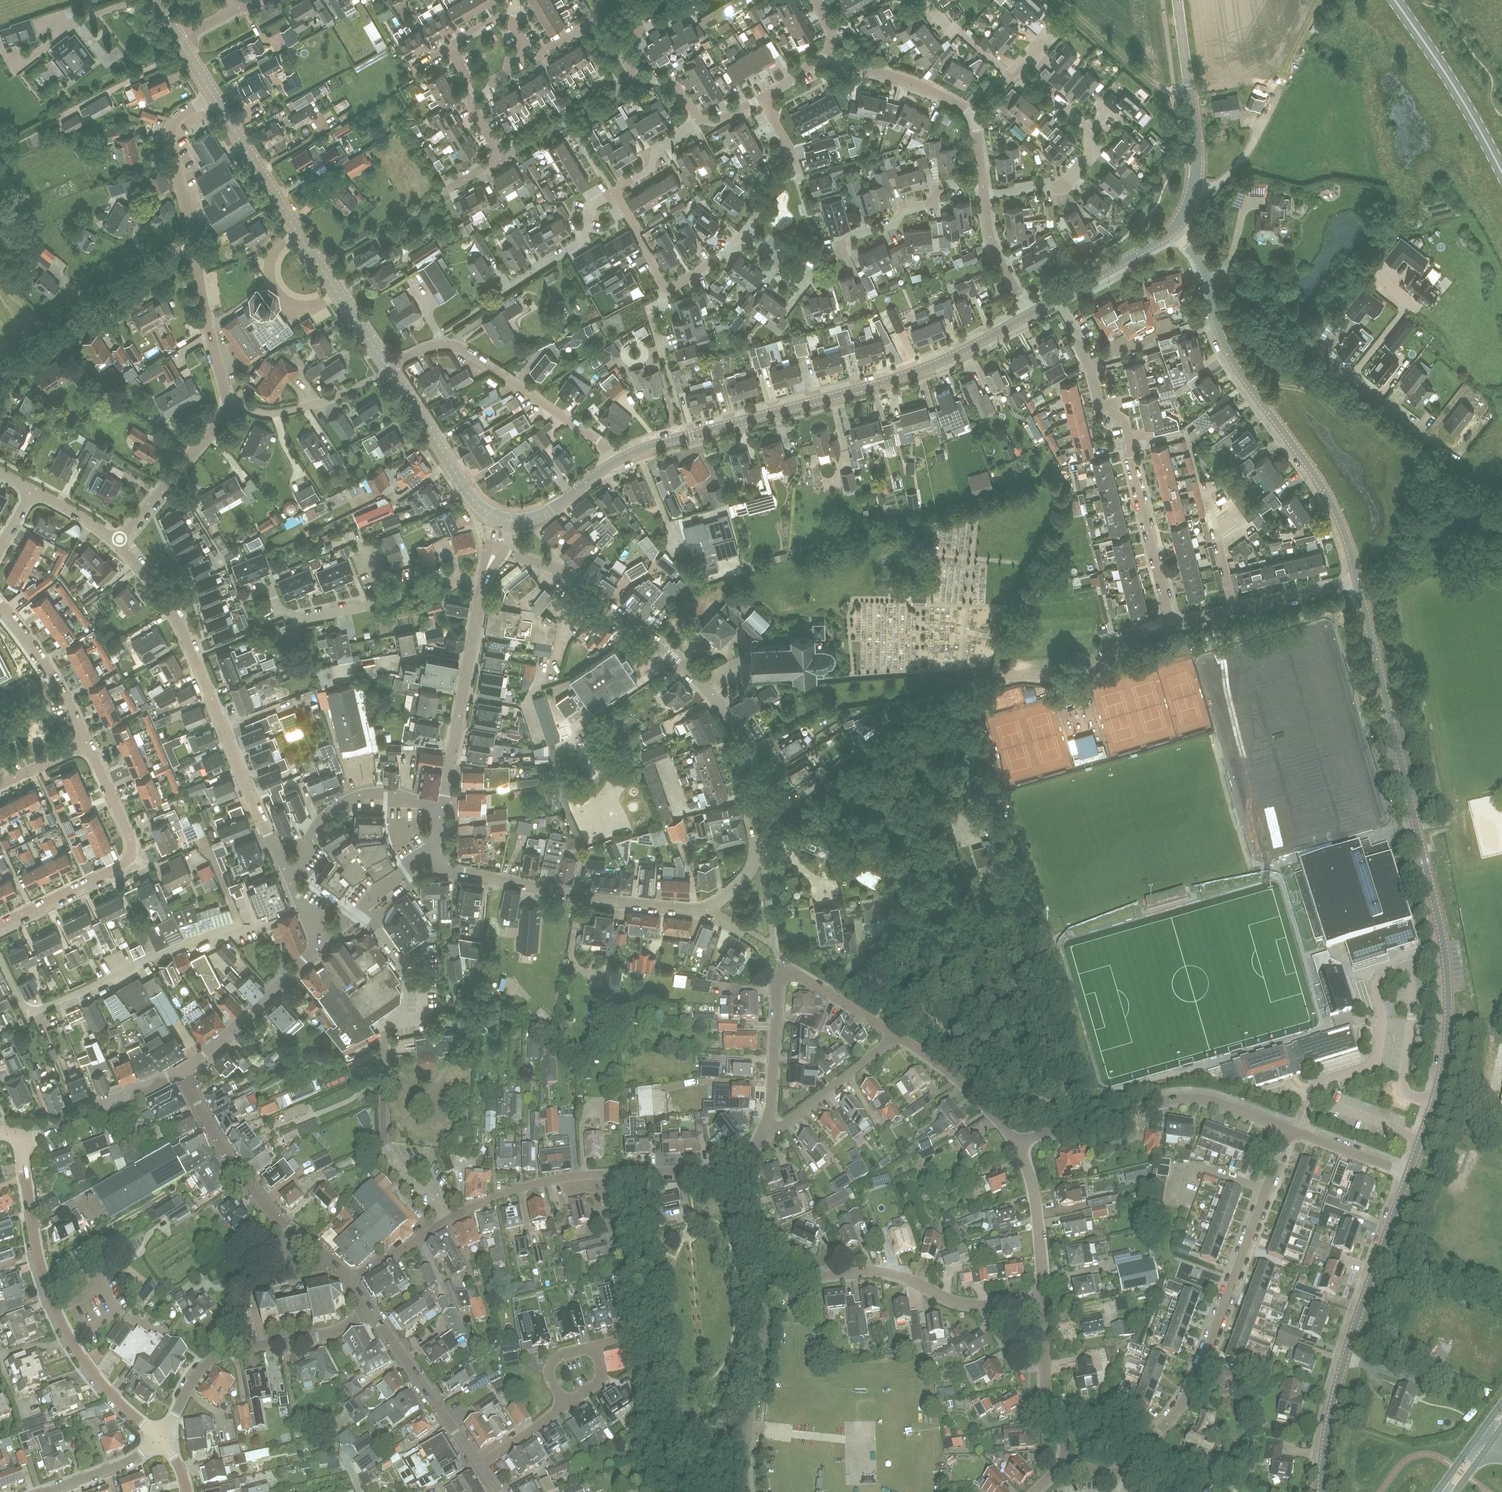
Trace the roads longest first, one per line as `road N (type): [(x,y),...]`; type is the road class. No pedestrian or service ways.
road 1 (unclassified): [(1409,1173),(1440,1079),(1448,984),(1358,581)]
road 2 (residential): [(705,911),(743,882),(757,853),(728,721),(707,689),(574,579),(502,552)]
road 3 (tertiary): [(617,461),(896,379),(1030,314)]
road 4 (residential): [(288,883),(184,634),(117,540)]
road 5 (residential): [(1065,1460),(1097,1473),(1126,1468),(1181,1405),(1267,1189)]
road 6 (unclassified): [(1358,581),(1331,501),(1227,350),(1208,279)]
road 7 (unclassified): [(1322,1491),(1340,1377),(1409,1173)]
road 8 (tertiary): [(389,370),(213,96)]
road 9 (unclassified): [(1457,461),(1229,282),(1208,279)]
road 10 (residential): [(744,232),(803,282),(851,237),(931,203),(939,187),(984,179)]
road 11 (residential): [(705,911),(580,896),(423,859)]
road 12 (residential): [(1015,1143),(1176,1098),(1217,1102),(1289,1130)]
road 13 (residential): [(350,1279),(508,1191),(609,1172)]
road 14 (tertiary): [(350,1279),(254,1189),(183,1070)]
road 15 (residential): [(617,461),(460,348),(431,348),(389,370)]
road 16 (residential): [(0,925),(127,858),(129,836),(86,743)]
road 17 (residential): [(157,1436),(211,1358),(333,1333),(371,1311)]
road 18 (tertiary): [(1172,231),(1190,200),(1196,157),(1177,0)]
road 19 (residential): [(0,383),(22,356),(193,248)]
road 20 (tertiary): [(443,810),(482,585)]
road 21 (residential): [(764,1284),(867,1271),(983,1305)]
road 22 (unclassified): [(70,1337),(38,1257),(20,1136)]
road 23 (residential): [(746,1491),(764,1284)]
road 24 (primary): [(1501,172),(1395,0)]
road 25 (residential): [(288,883),(315,830),(348,801),(384,795),(443,810)]
road 26 (residential): [(1171,625),(1358,581)]
road 27 (tertiary): [(183,1070),(325,942)]
road 28 (tertiary): [(479,1466),(371,1311)]
road 29 (tertiary): [(389,370),(475,505),(496,520)]
road 30 (residential): [(1129,458),(1126,423),(1099,403),(1059,298)]
road 31 (tertiary): [(20,1136),(79,1121),(183,1070)]
road 32 (residential): [(117,540),(228,404)]
road 33 (residential): [(193,248),(170,132),(213,96)]
road 34 (residential): [(1171,625),(1129,458)]
road 35 (residential): [(228,404),(263,414),(299,409),(389,370)]
road 36 (residential): [(975,128),(965,110),(928,89),(825,59)]
road 37 (residential): [(501,294),(579,244),(591,206),(619,191)]
road 38 (residential): [(86,743),(54,677),(0,604)]
road 39 (residential): [(764,1129),(790,1122),(896,1036)]
road 40 (residential): [(1015,1143),(924,1054),(896,1036)]
road 41 (residential): [(245,599),(271,589),(279,609),(305,619),(371,605),(383,595)]
road 42 (residential): [(228,404),(193,248)]
road 43 (residential): [(1042,1297),(1033,1186),(1015,1143)]
road 44 (residential): [(764,1129),(784,976)]
road 45 (track): [(1174,91),(1142,75),(1061,0)]
road 46 (residential): [(985,193),(1060,184),(1090,154),(1090,133)]
road 47 (residential): [(157,1436),(105,1388),(70,1337)]
road 48 (tertiary): [(1059,298),(1172,231)]
road 49 (residential): [(1030,314),(992,246),(985,193)]
road 50 (residential): [(896,1036),(801,976),(784,976)]
road 51 (tertiary): [(325,942),(423,859)]
road 52 (residential): [(44,1491),(130,1461),(157,1436)]
road 53 (tertiary): [(511,523),(544,514),(617,461)]
road 54 (residential): [(926,0),(945,26),(1006,72),(1021,71)]
road 55 (residential): [(1267,1189),(1207,1167),(1183,1169),(1175,1200)]

